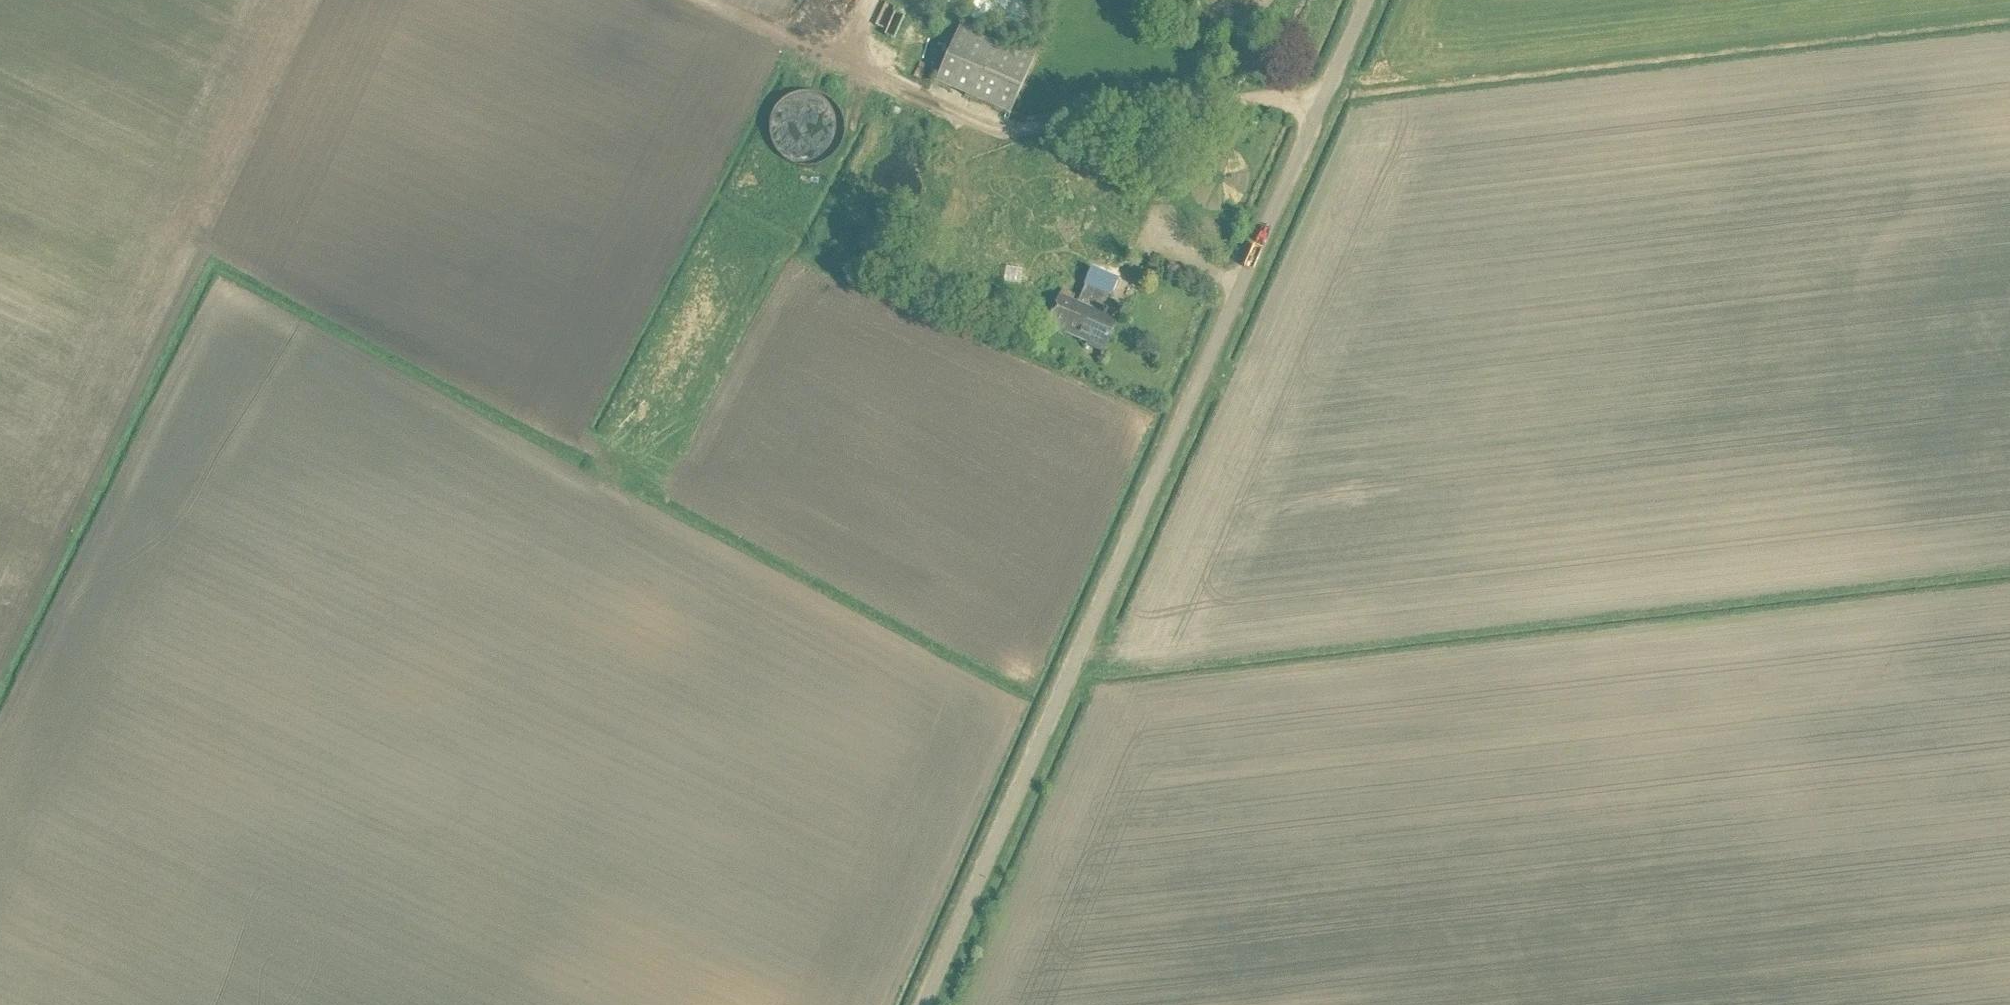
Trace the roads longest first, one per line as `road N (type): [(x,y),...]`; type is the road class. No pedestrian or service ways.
road 1 (unclassified): [(1367,0),(922,1004)]

